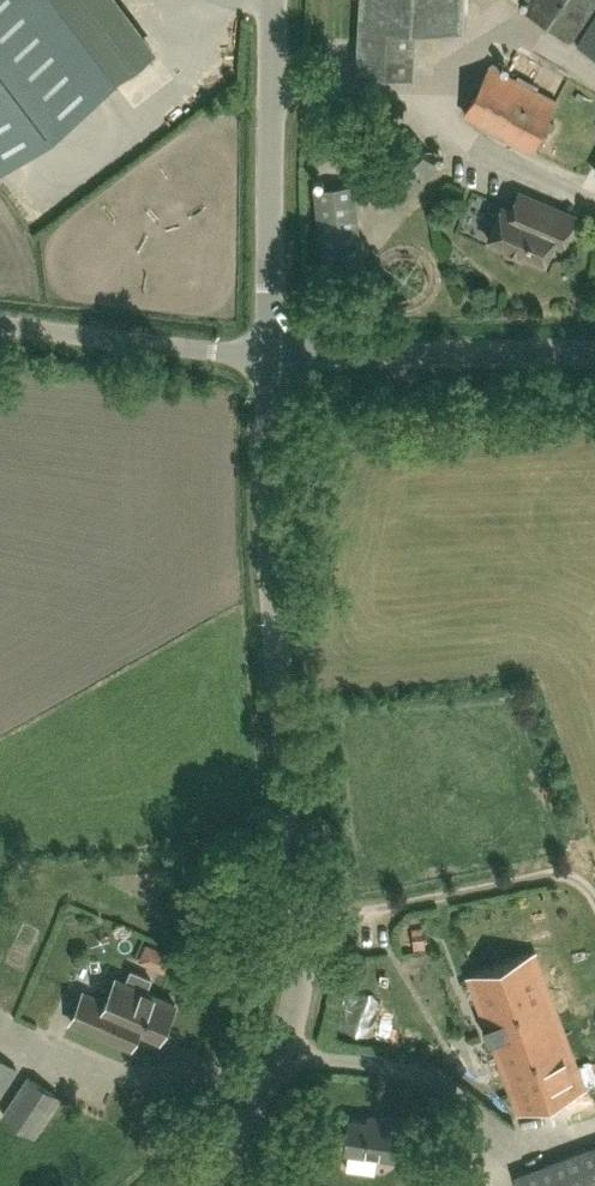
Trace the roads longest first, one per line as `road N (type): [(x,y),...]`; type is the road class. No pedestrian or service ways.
road 1 (unclassified): [(173,1185),(226,1139),(279,1065),(294,1027),(303,918),(269,594),(263,357)]
road 2 (unclassified): [(263,357),(274,0)]
road 3 (unclassified): [(594,352),(263,357)]
road 4 (unclassified): [(0,326),(263,357)]

